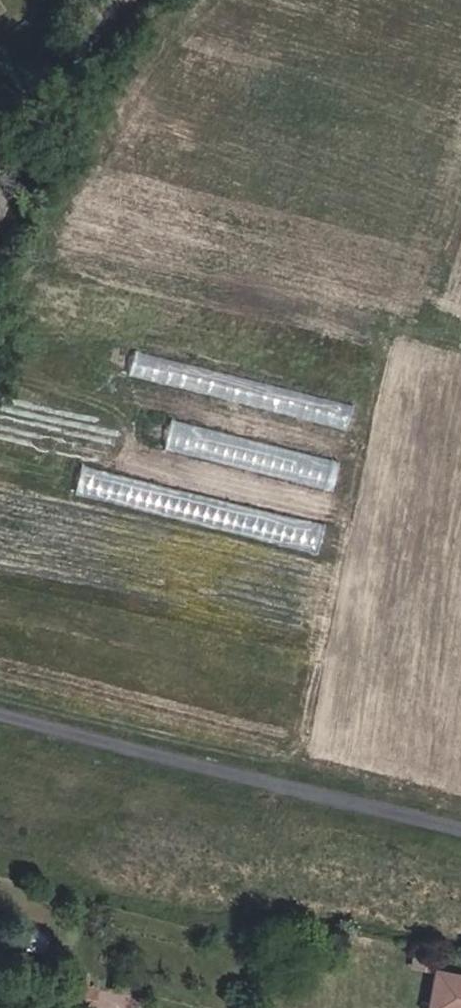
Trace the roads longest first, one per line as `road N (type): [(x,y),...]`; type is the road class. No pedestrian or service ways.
road 1 (residential): [(0,217),(32,135),(128,0)]

